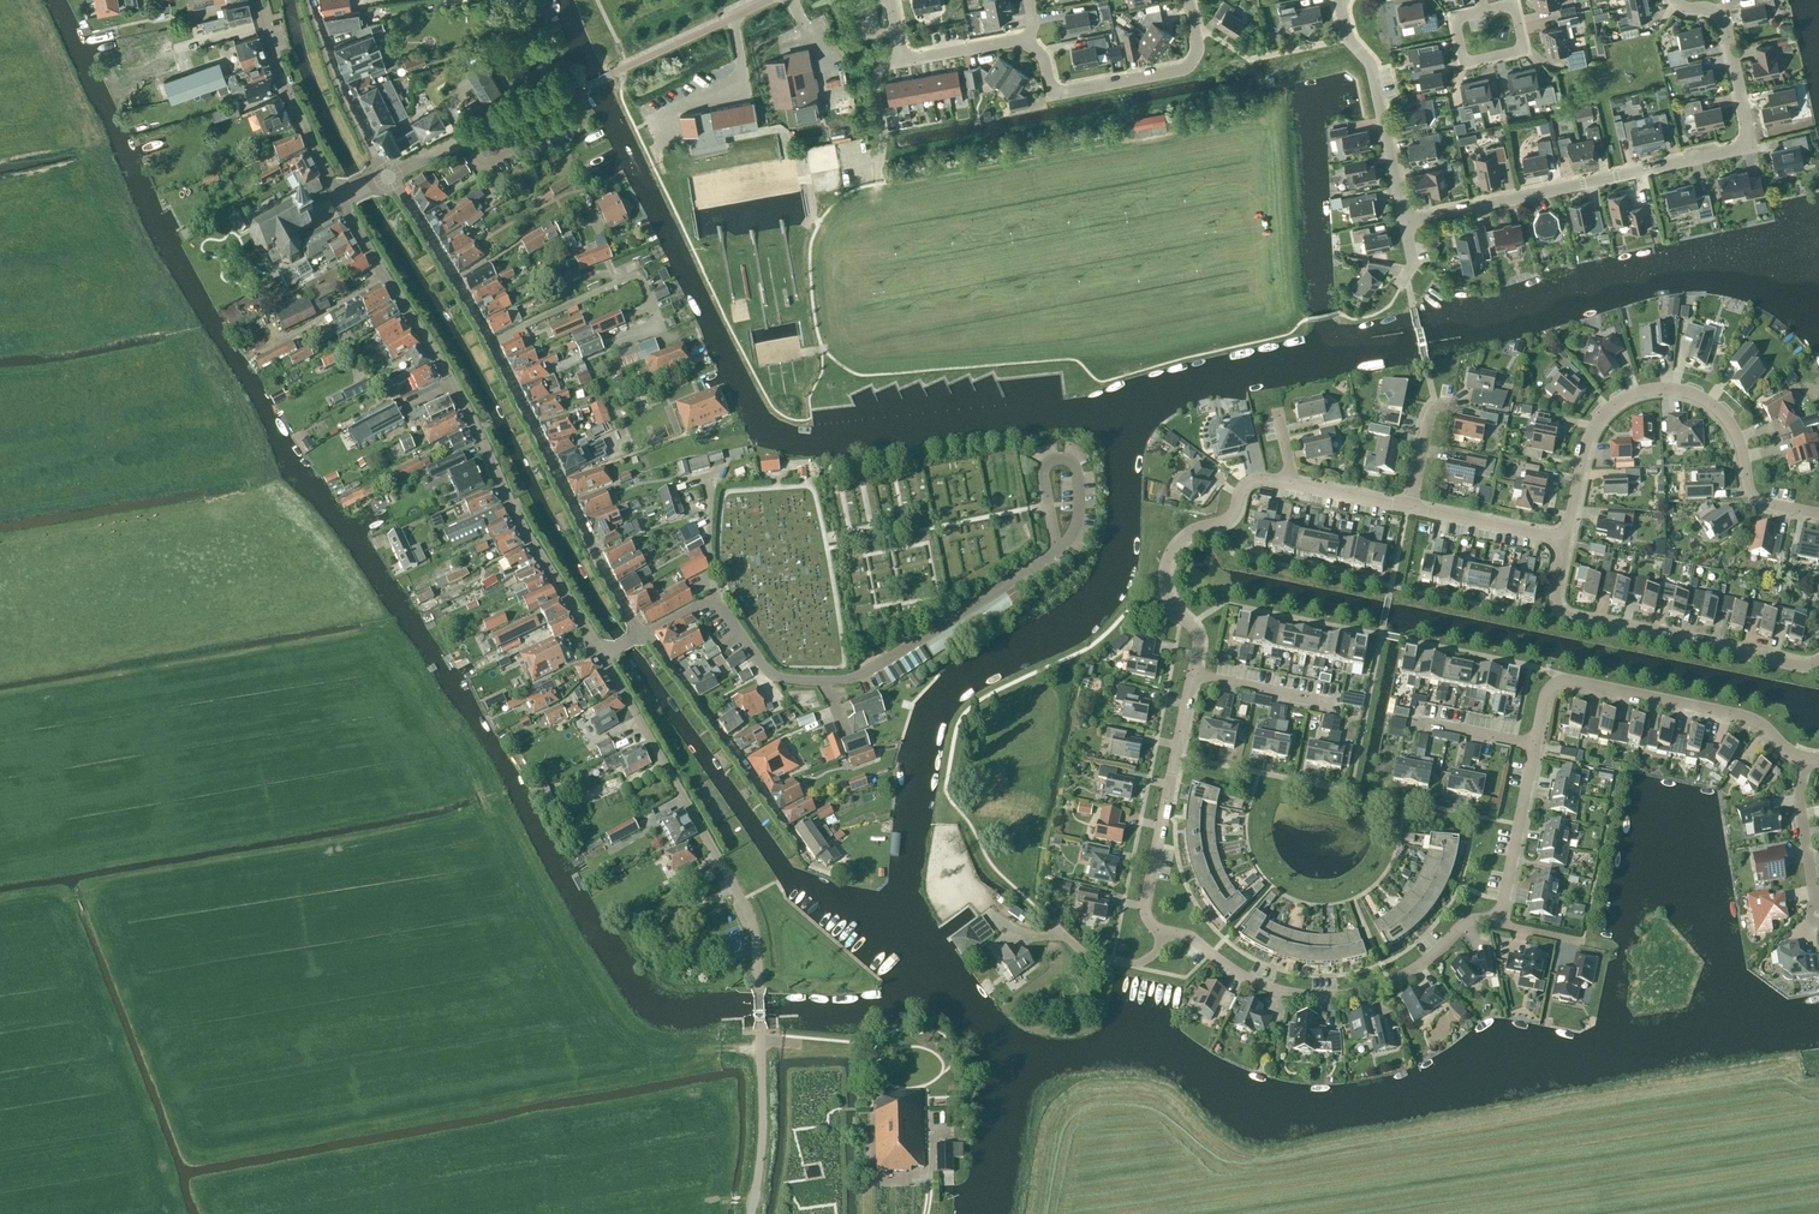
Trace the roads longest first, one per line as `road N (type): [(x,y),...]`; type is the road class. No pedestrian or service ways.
road 1 (unclassified): [(751,1213),(763,1129),(753,928),(603,658)]
road 2 (residential): [(339,198),(603,658)]
road 3 (residential): [(644,633),(457,280),(387,177)]
road 4 (residential): [(644,633),(710,599),(772,677),(791,684),(849,682),(1051,556)]
road 5 (residential): [(1564,540),(1596,425),(1630,395),(1653,390),(1679,389),(1724,413),(1738,436),(1752,498),(1818,516)]
road 6 (residential): [(1496,915),(1459,928),(1390,983),(1342,995),(1299,995),(1246,978),(1195,941),(1162,930)]
road 7 (residential): [(1744,141),(1733,151),(1405,223)]
road 8 (residential): [(1808,762),(1787,754),(1749,718),(1572,681),(1545,696),(1536,745)]
road 9 (residential): [(1192,675),(1197,640),(1165,590),(1171,549),(1195,528),(1230,516),(1249,479),(1293,482)]
road 10 (residential): [(811,863),(644,633)]
road 11 (residential): [(1162,930),(1151,925),(1145,899),(1192,675)]
road 12 (residential): [(1023,38),(1044,57),(1056,89),(1067,91),(1186,67),(1198,48),(1188,0)]
road 13 (residential): [(1557,610),(1818,660)]
road 14 (residential): [(1405,223),(1372,65),(1348,38),(1339,0)]
road 15 (residential): [(256,0),(339,198)]
road 16 (residential): [(387,177),(312,0)]
road 17 (residential): [(1051,556),(1072,526),(1081,494),(1075,454),(1047,450),(1043,500)]
road 18 (residential): [(387,177),(558,99)]
road 19 (residential): [(1485,11),(1455,18),(1465,62),(1524,49),(1515,5)]
road 20 (residential): [(1744,141),(1725,21),(1707,7),(1673,0)]
road 21 (residential): [(1536,745),(1496,915)]
road 22 (residential): [(1408,506),(1564,540)]
road 23 (residential): [(1817,914),(1802,808),(1808,762)]
road 24 (residential): [(873,184),(883,136),(874,71),(903,61)]
road 25 (residential): [(1333,703),(1192,675)]
road 26 (residential): [(1053,924),(1089,955),(1132,965),(1155,952),(1162,930)]
road 27 (residential): [(903,61),(1023,38)]

